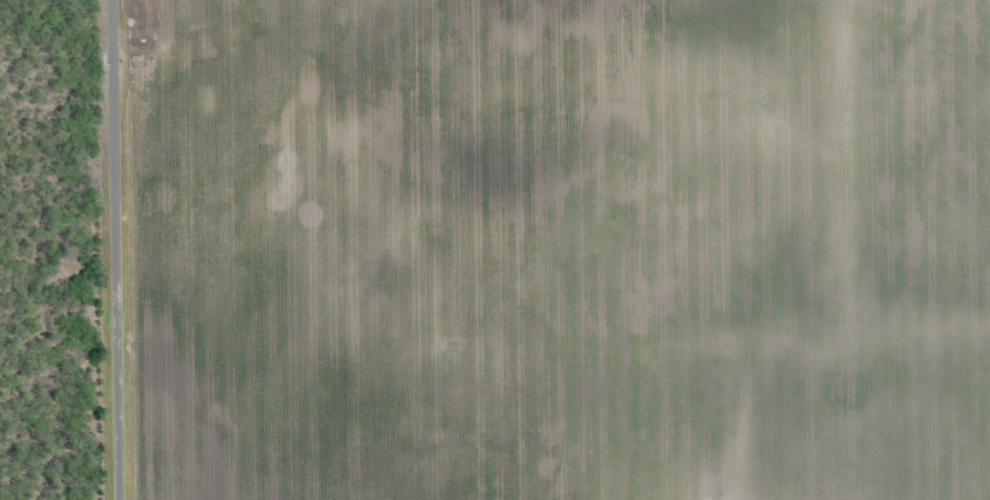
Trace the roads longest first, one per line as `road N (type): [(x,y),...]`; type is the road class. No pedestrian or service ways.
road 1 (residential): [(119,499),(114,0)]

